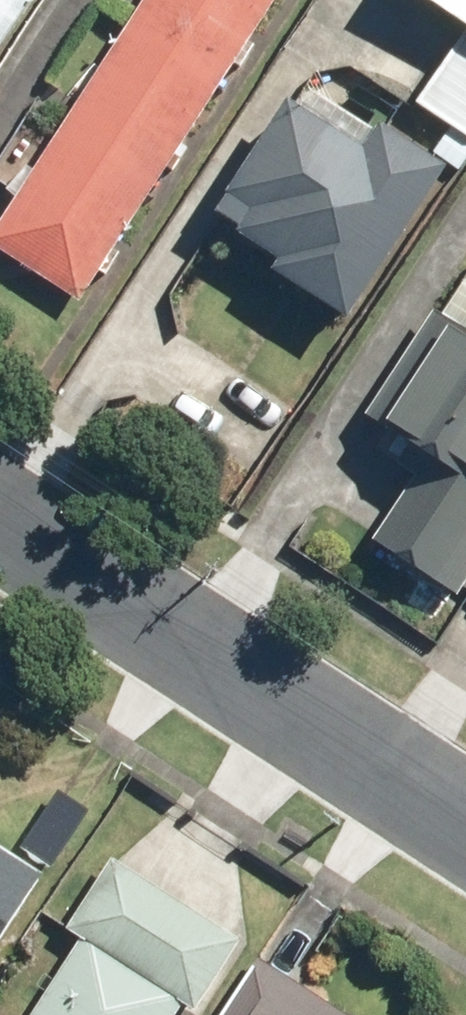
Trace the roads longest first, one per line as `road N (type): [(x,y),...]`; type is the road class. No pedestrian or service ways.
road 1 (tertiary): [(0,514),(465,815)]

